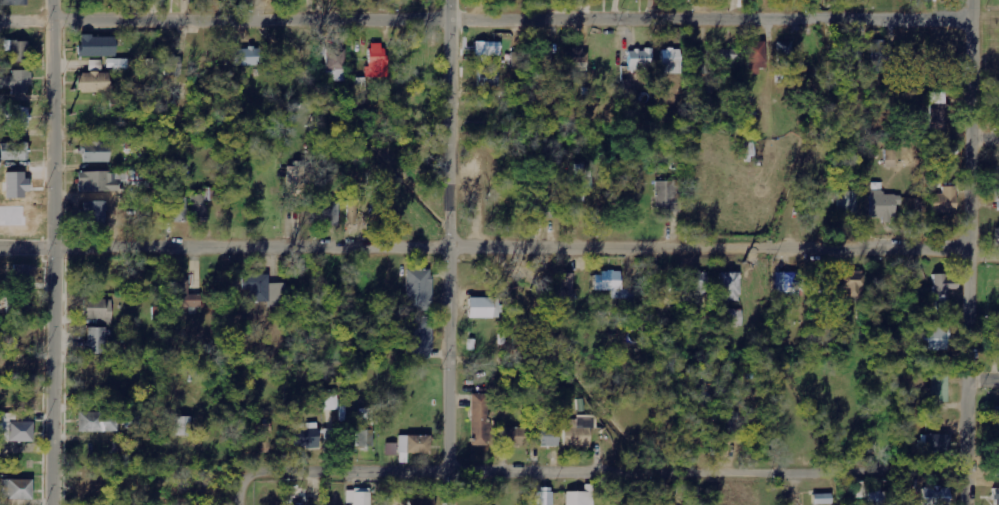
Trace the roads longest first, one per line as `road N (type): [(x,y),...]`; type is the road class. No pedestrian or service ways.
road 1 (residential): [(970,20),(0,17)]
road 2 (residential): [(968,247),(0,248)]
road 3 (residential): [(234,504),(238,486),(255,472),(275,470),(966,473)]
road 4 (residential): [(966,504),(970,0)]
road 5 (residential): [(451,0),(448,504)]
road 6 (tertiary): [(52,504),(50,0)]

